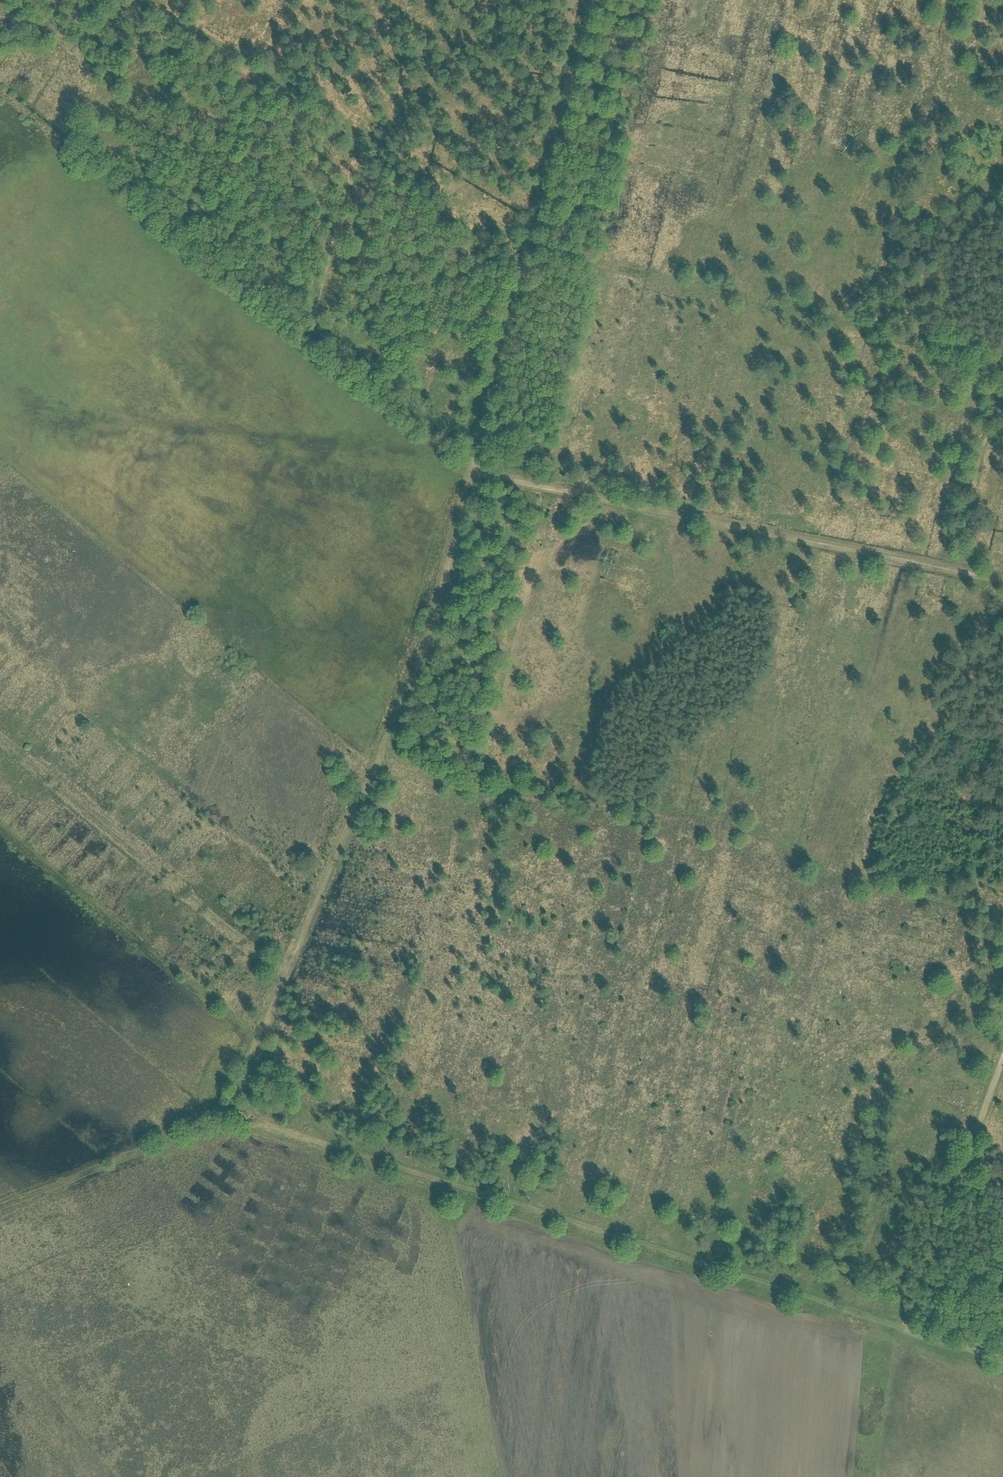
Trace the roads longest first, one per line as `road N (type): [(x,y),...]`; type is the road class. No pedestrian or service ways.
road 1 (track): [(904,1327),(226,1112),(437,608),(529,246)]
road 2 (track): [(967,573),(473,466)]
road 3 (track): [(1002,1049),(904,1327)]
road 4 (track): [(589,0),(529,246)]

